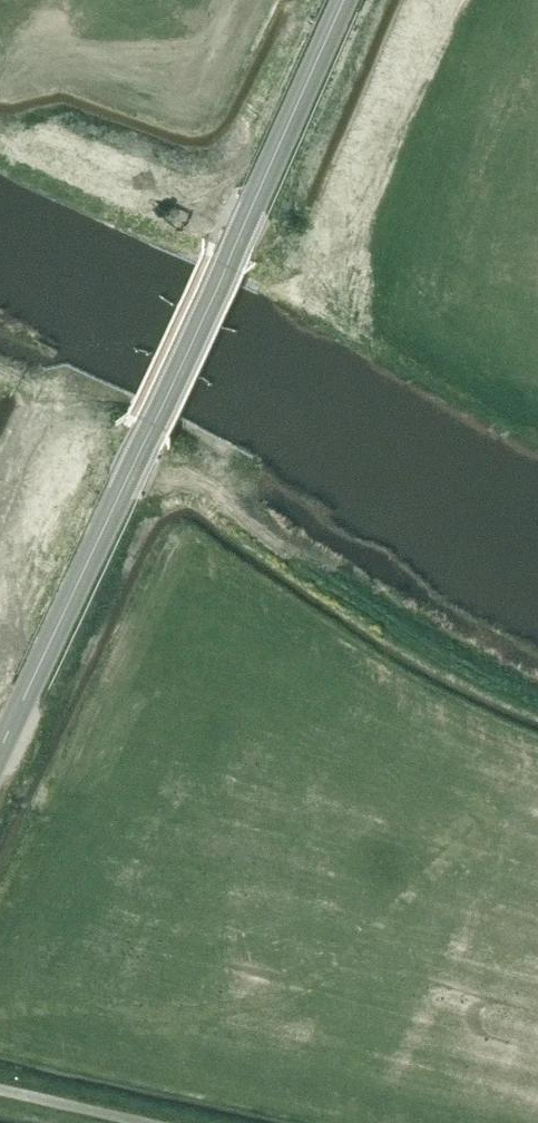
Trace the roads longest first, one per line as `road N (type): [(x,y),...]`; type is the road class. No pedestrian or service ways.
road 1 (secondary): [(0,748),(345,0)]
road 2 (track): [(537,696),(414,638),(137,450)]
road 3 (unclassified): [(153,1122),(0,1088)]

